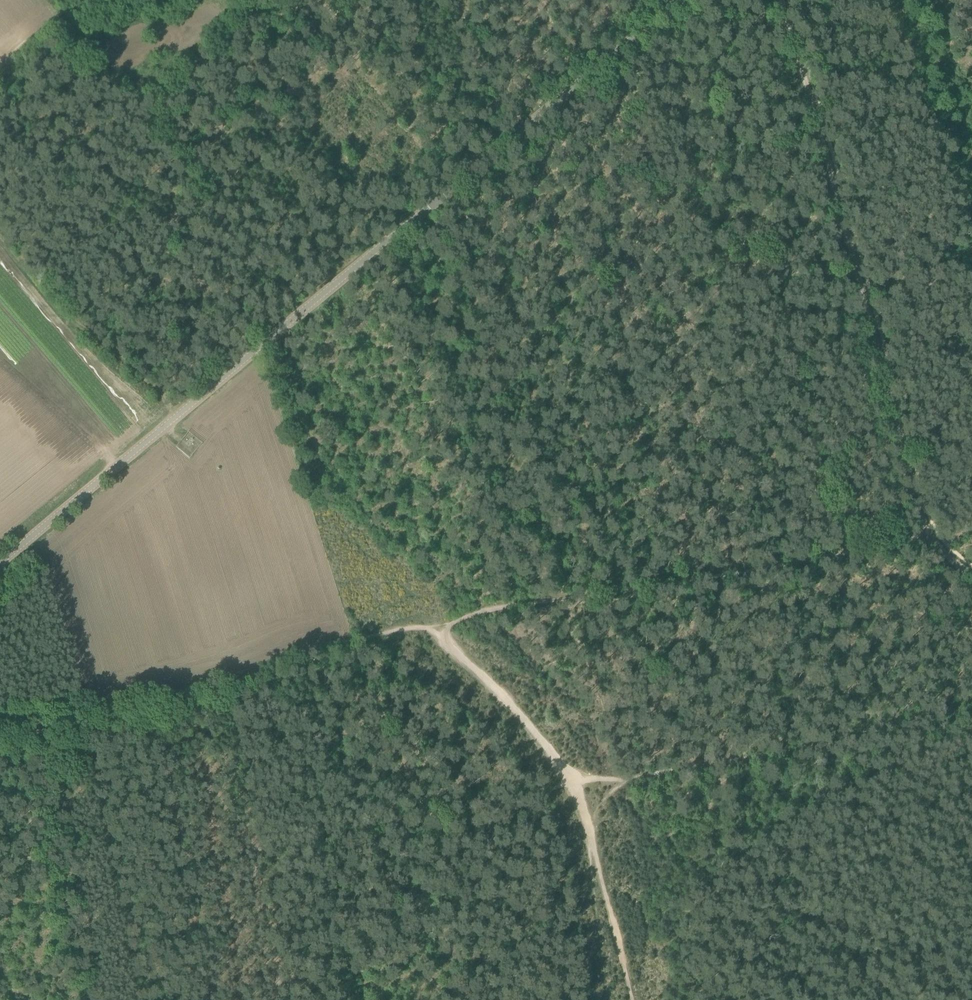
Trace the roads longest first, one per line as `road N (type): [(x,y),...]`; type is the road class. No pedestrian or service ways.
road 1 (tertiary): [(0,562),(678,0)]
road 2 (track): [(921,532),(783,0)]
road 3 (track): [(443,623),(921,532)]
road 4 (track): [(0,727),(223,687),(301,649),(443,623)]
road 5 (track): [(443,623),(453,648),(570,787),(632,999)]
road 6 (track): [(570,787),(971,719)]
road 7 (track): [(0,236),(72,325),(181,413)]
road 8 (track): [(607,999),(589,850)]

